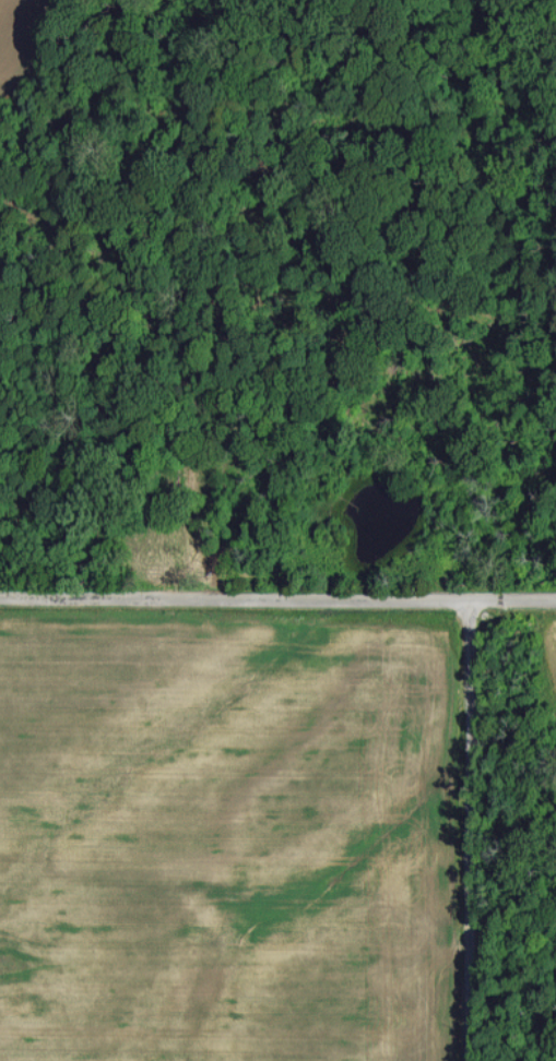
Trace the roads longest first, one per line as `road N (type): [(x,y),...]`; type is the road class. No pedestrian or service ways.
road 1 (residential): [(555,593),(0,588)]
road 2 (residential): [(470,1060),(471,592)]

